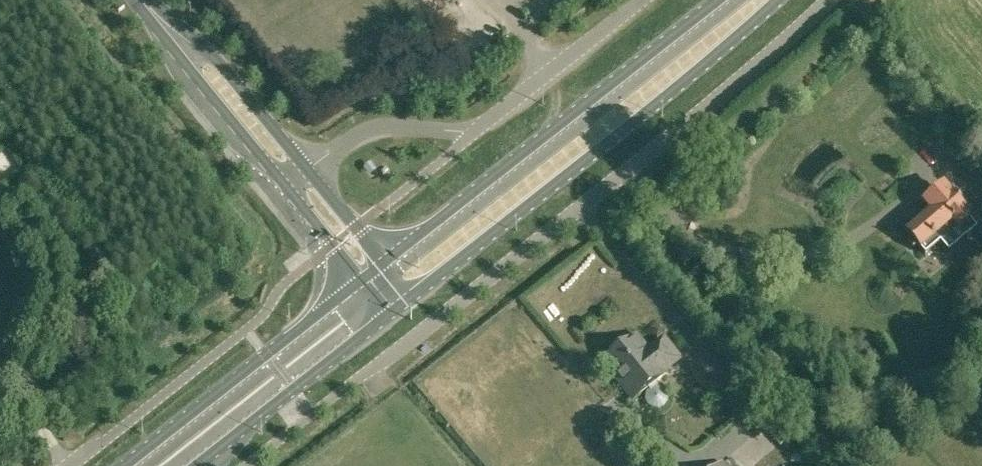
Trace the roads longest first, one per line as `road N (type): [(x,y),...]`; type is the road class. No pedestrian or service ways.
road 1 (unclassified): [(366,376),(828,0)]
road 2 (tertiary): [(398,309),(782,0)]
road 3 (tertiary): [(716,0),(384,263)]
road 4 (unclassified): [(638,0),(474,133),(376,127),(302,166)]
road 5 (secondary): [(358,284),(131,465)]
road 6 (secondary): [(194,465),(398,309)]
road 7 (secondary): [(139,0),(276,184)]
road 8 (secondary): [(302,166),(206,47),(149,0)]
road 9 (secondary): [(276,184),(358,284)]
road 10 (secondary): [(384,263),(302,166)]

